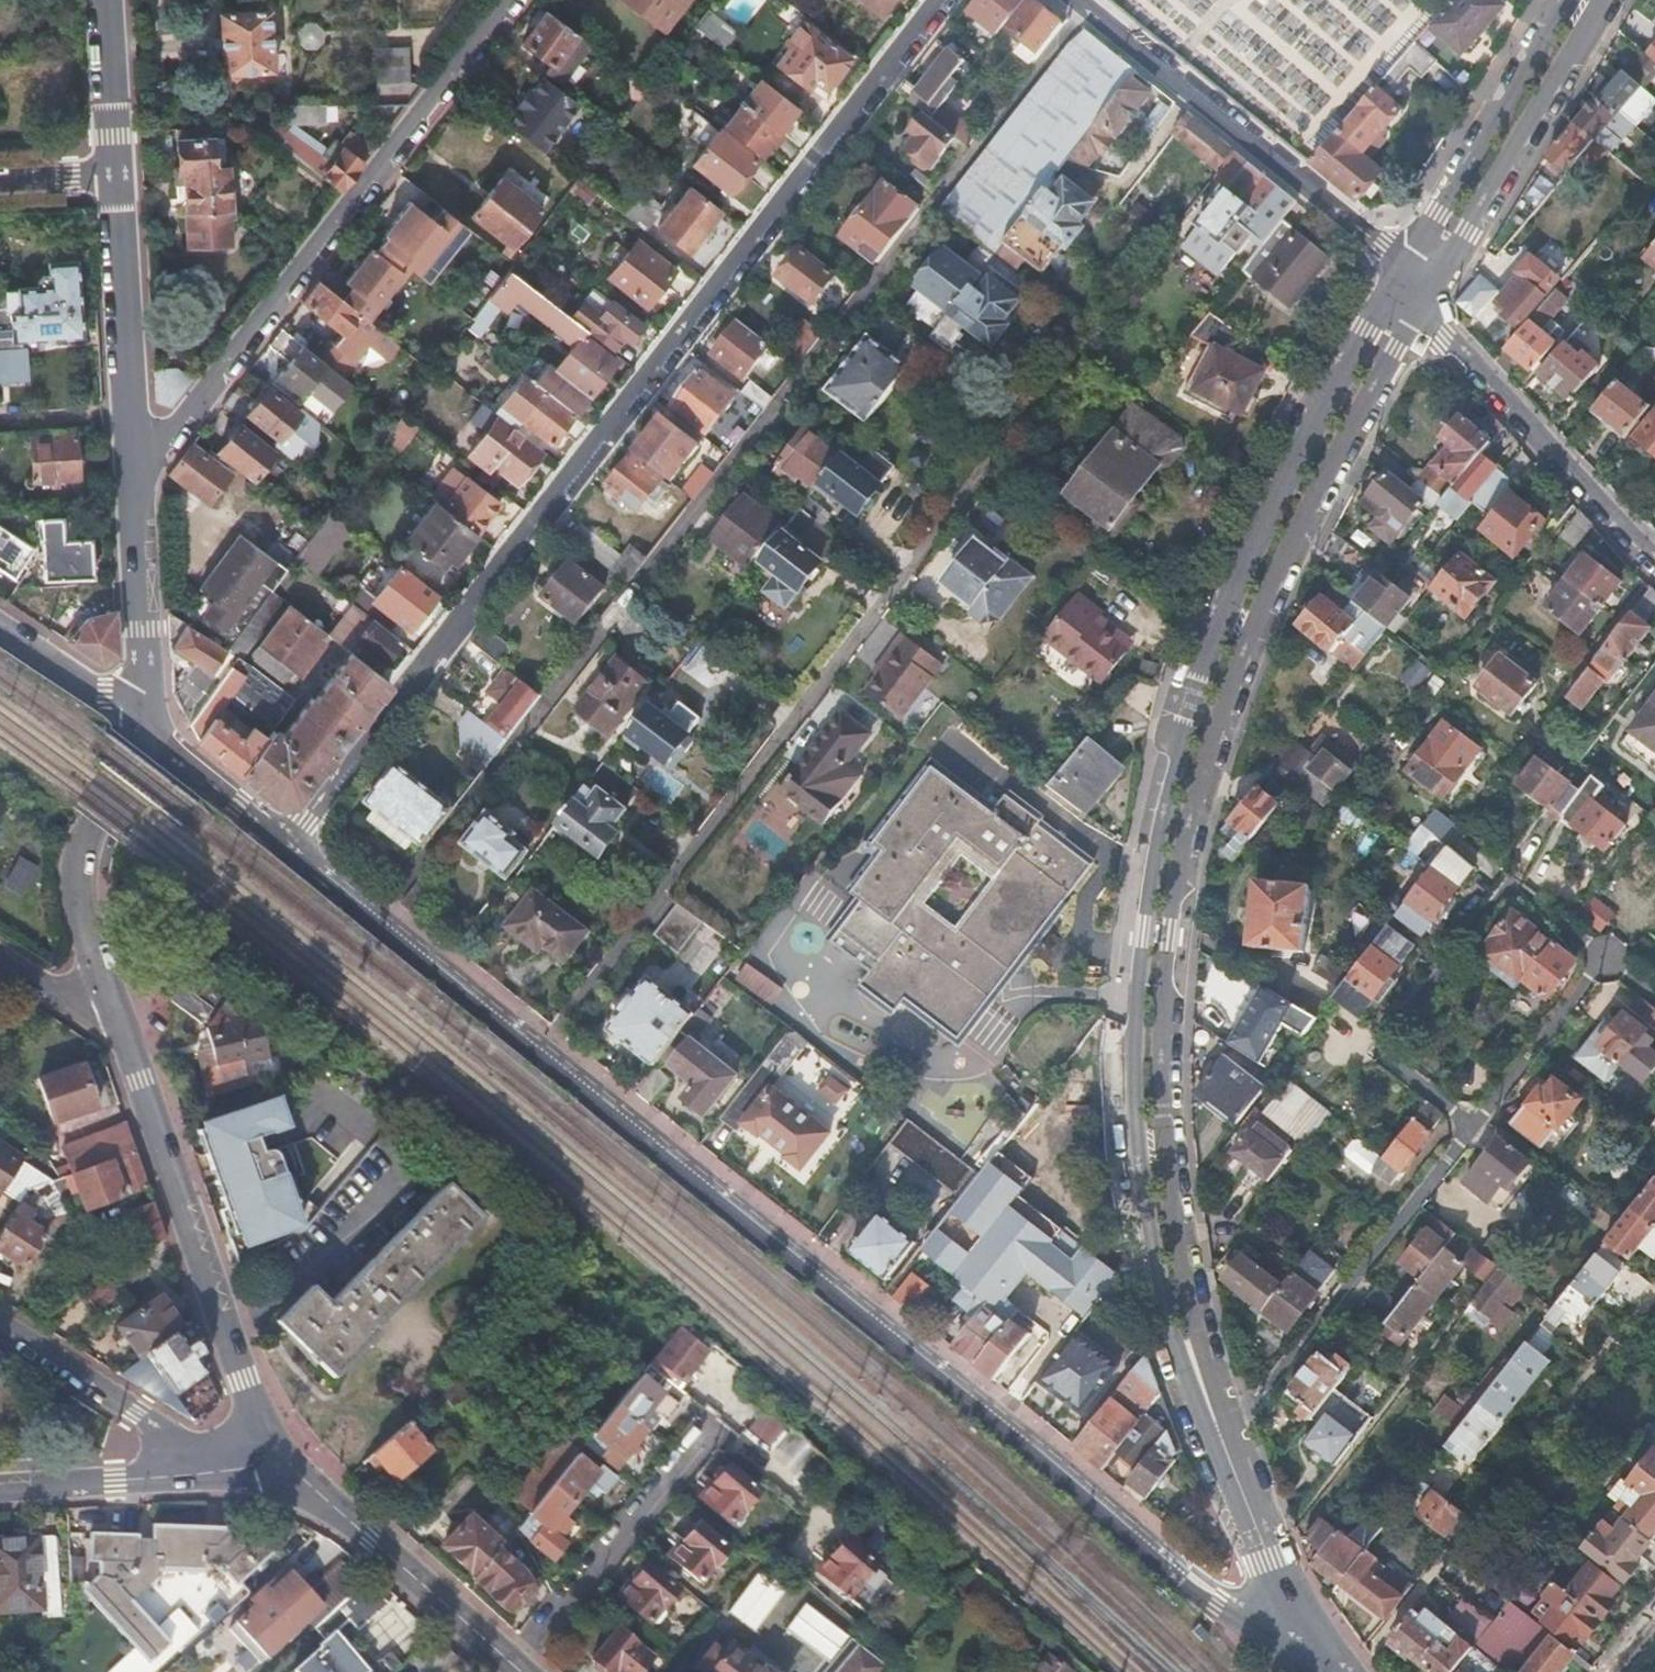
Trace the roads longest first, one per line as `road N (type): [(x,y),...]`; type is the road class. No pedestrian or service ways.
road 1 (unclassified): [(1403,279),(1299,447),(1241,566),(1199,685),(1146,930),(1134,1066),(1152,1273),(1184,1366),(1222,1433)]
road 2 (unclassified): [(1222,1433),(1171,1196),(1174,937),(1205,784),(1261,625),(1335,453),(1426,299)]
road 3 (residential): [(290,846),(945,0)]
road 4 (unclassified): [(545,1048),(1187,1578),(1251,1624),(1315,1644)]
road 5 (residential): [(545,1048),(996,458)]
road 6 (residential): [(508,0),(165,445),(132,448)]
road 7 (tertiary): [(276,1450),(242,1378),(104,991)]
road 8 (residential): [(1621,969),(1543,907),(1508,901),(1390,1045),(1484,1127)]
road 9 (residential): [(1403,279),(1071,0)]
road 10 (residential): [(1222,1433),(1257,1403),(1484,1127)]
road 11 (unclassified): [(1426,299),(1605,0)]
road 12 (residential): [(1654,546),(1426,299)]
road 13 (unclassified): [(276,1450),(521,1671)]
road 14 (unclassified): [(290,846),(545,1048)]
road 15 (unclassified): [(1570,0),(1403,279)]
road 16 (tertiary): [(104,991),(80,896),(84,866),(140,724)]
road 17 (tertiary): [(132,448),(144,651),(140,724)]
road 18 (tertiary): [(118,173),(132,448)]
road 19 (residential): [(211,1469),(209,1458),(0,1323)]
road 20 (unclassified): [(1315,1644),(1269,1560),(1222,1433)]
road 21 (tertiary): [(0,1490),(211,1469)]
road 22 (residential): [(1484,1127),(1621,969)]
road 23 (unclassified): [(140,724),(290,846)]
road 24 (tertiary): [(107,0),(118,173)]
road 25 (residential): [(140,724),(0,629)]

